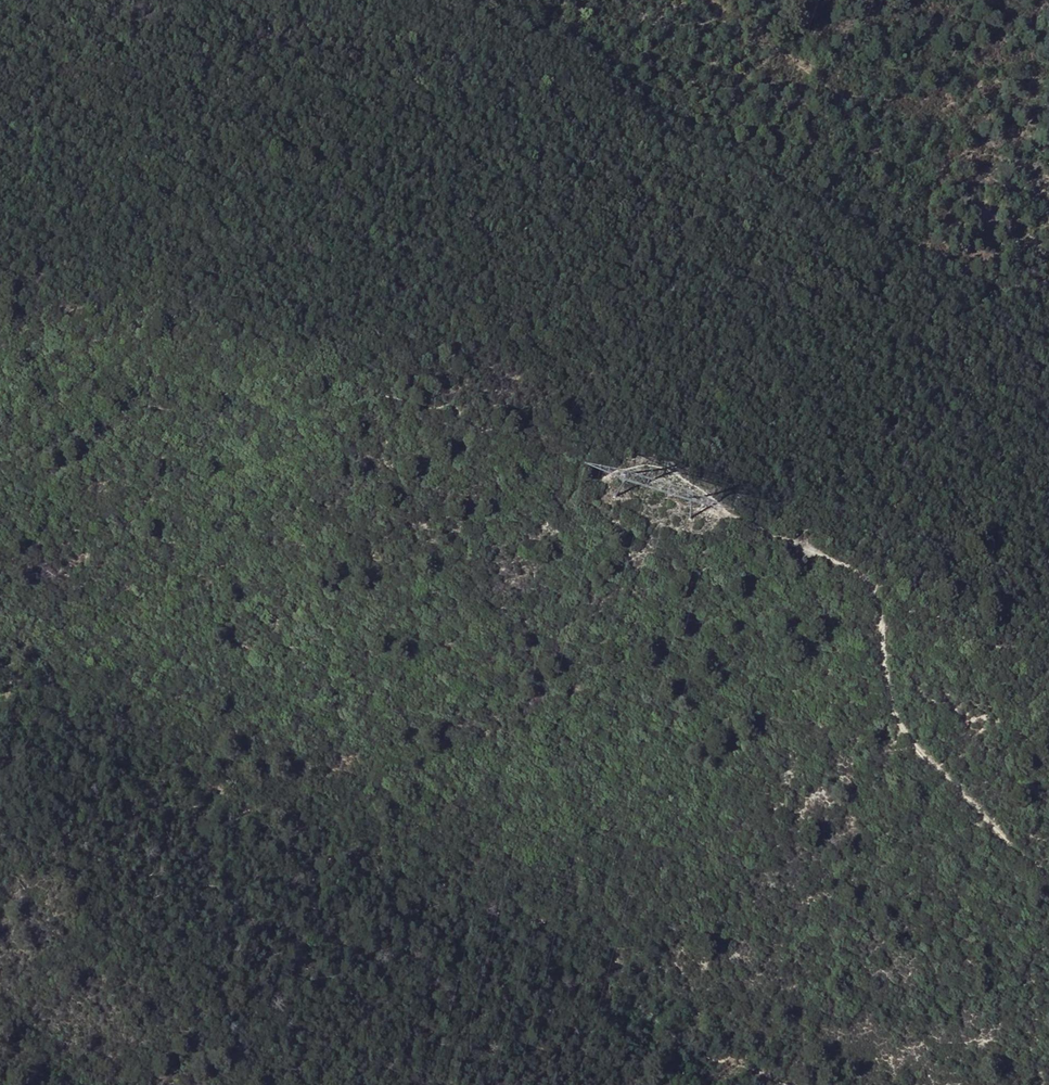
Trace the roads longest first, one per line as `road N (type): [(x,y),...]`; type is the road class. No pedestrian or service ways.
road 1 (track): [(1048,877),(902,726),(890,699),(873,589),(849,566),(721,511)]

